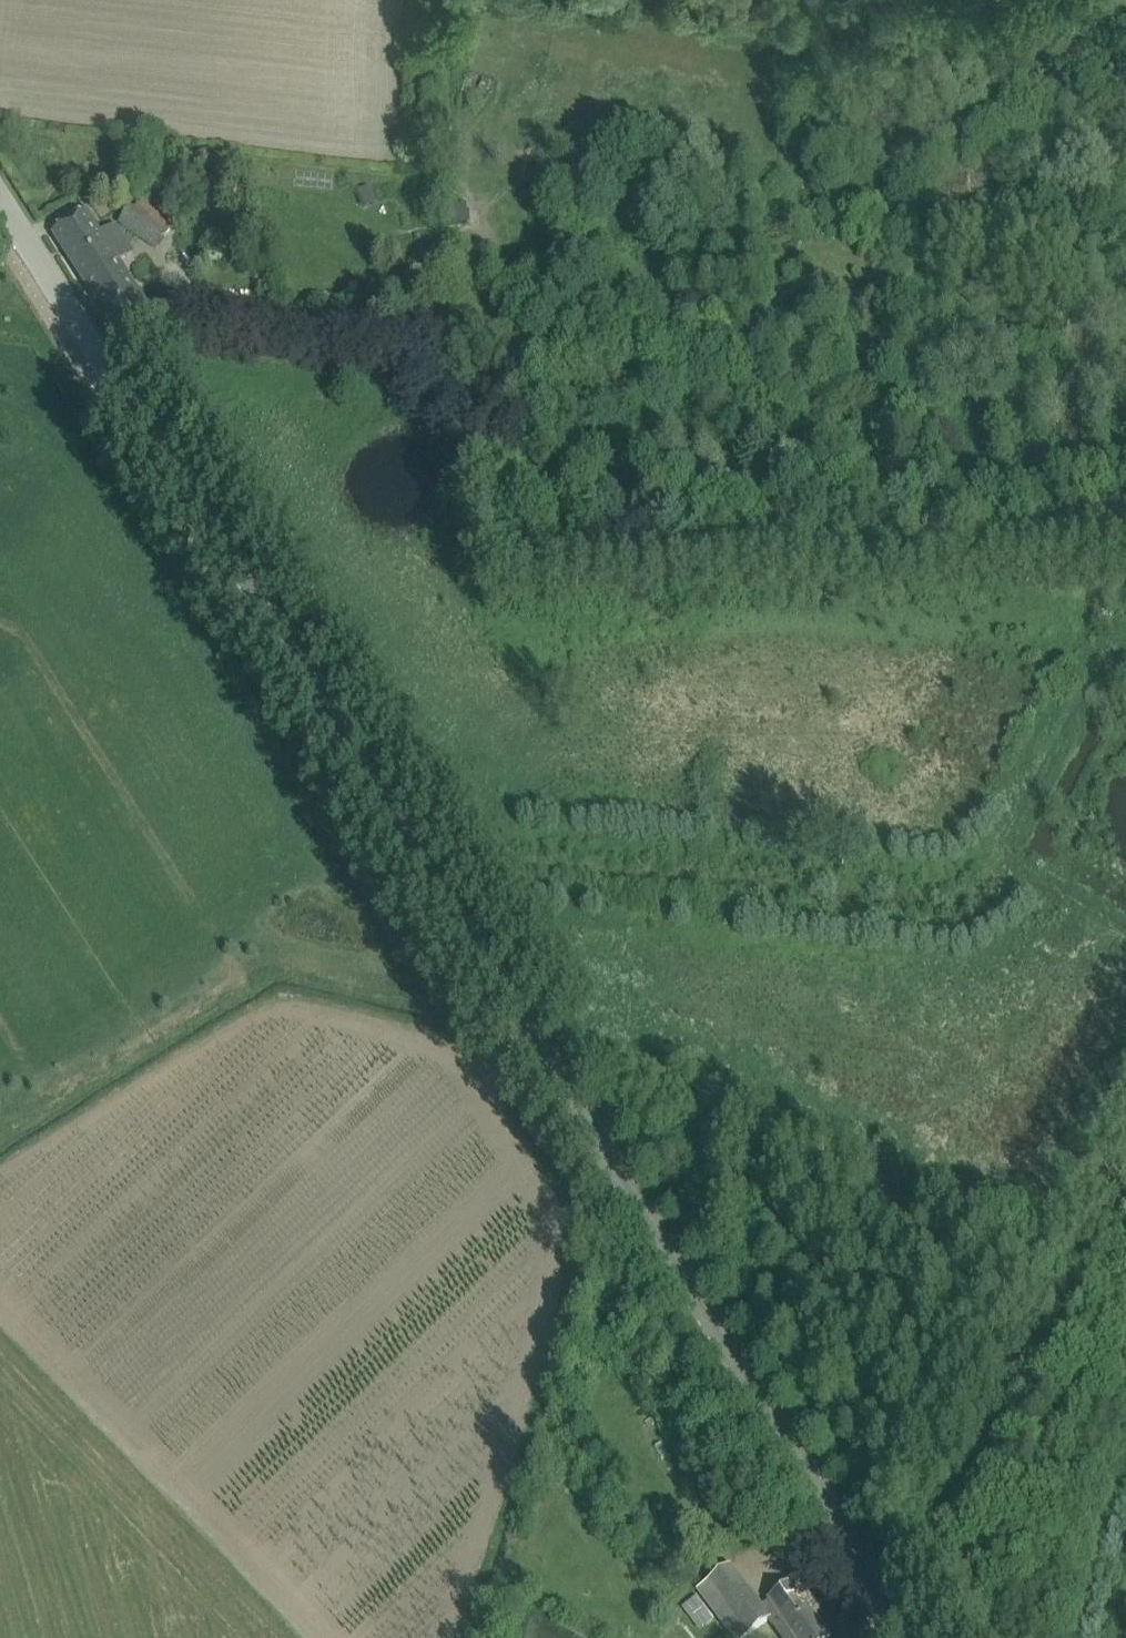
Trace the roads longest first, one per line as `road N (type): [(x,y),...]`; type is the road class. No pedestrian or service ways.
road 1 (tertiary): [(908,1637),(0,199)]

